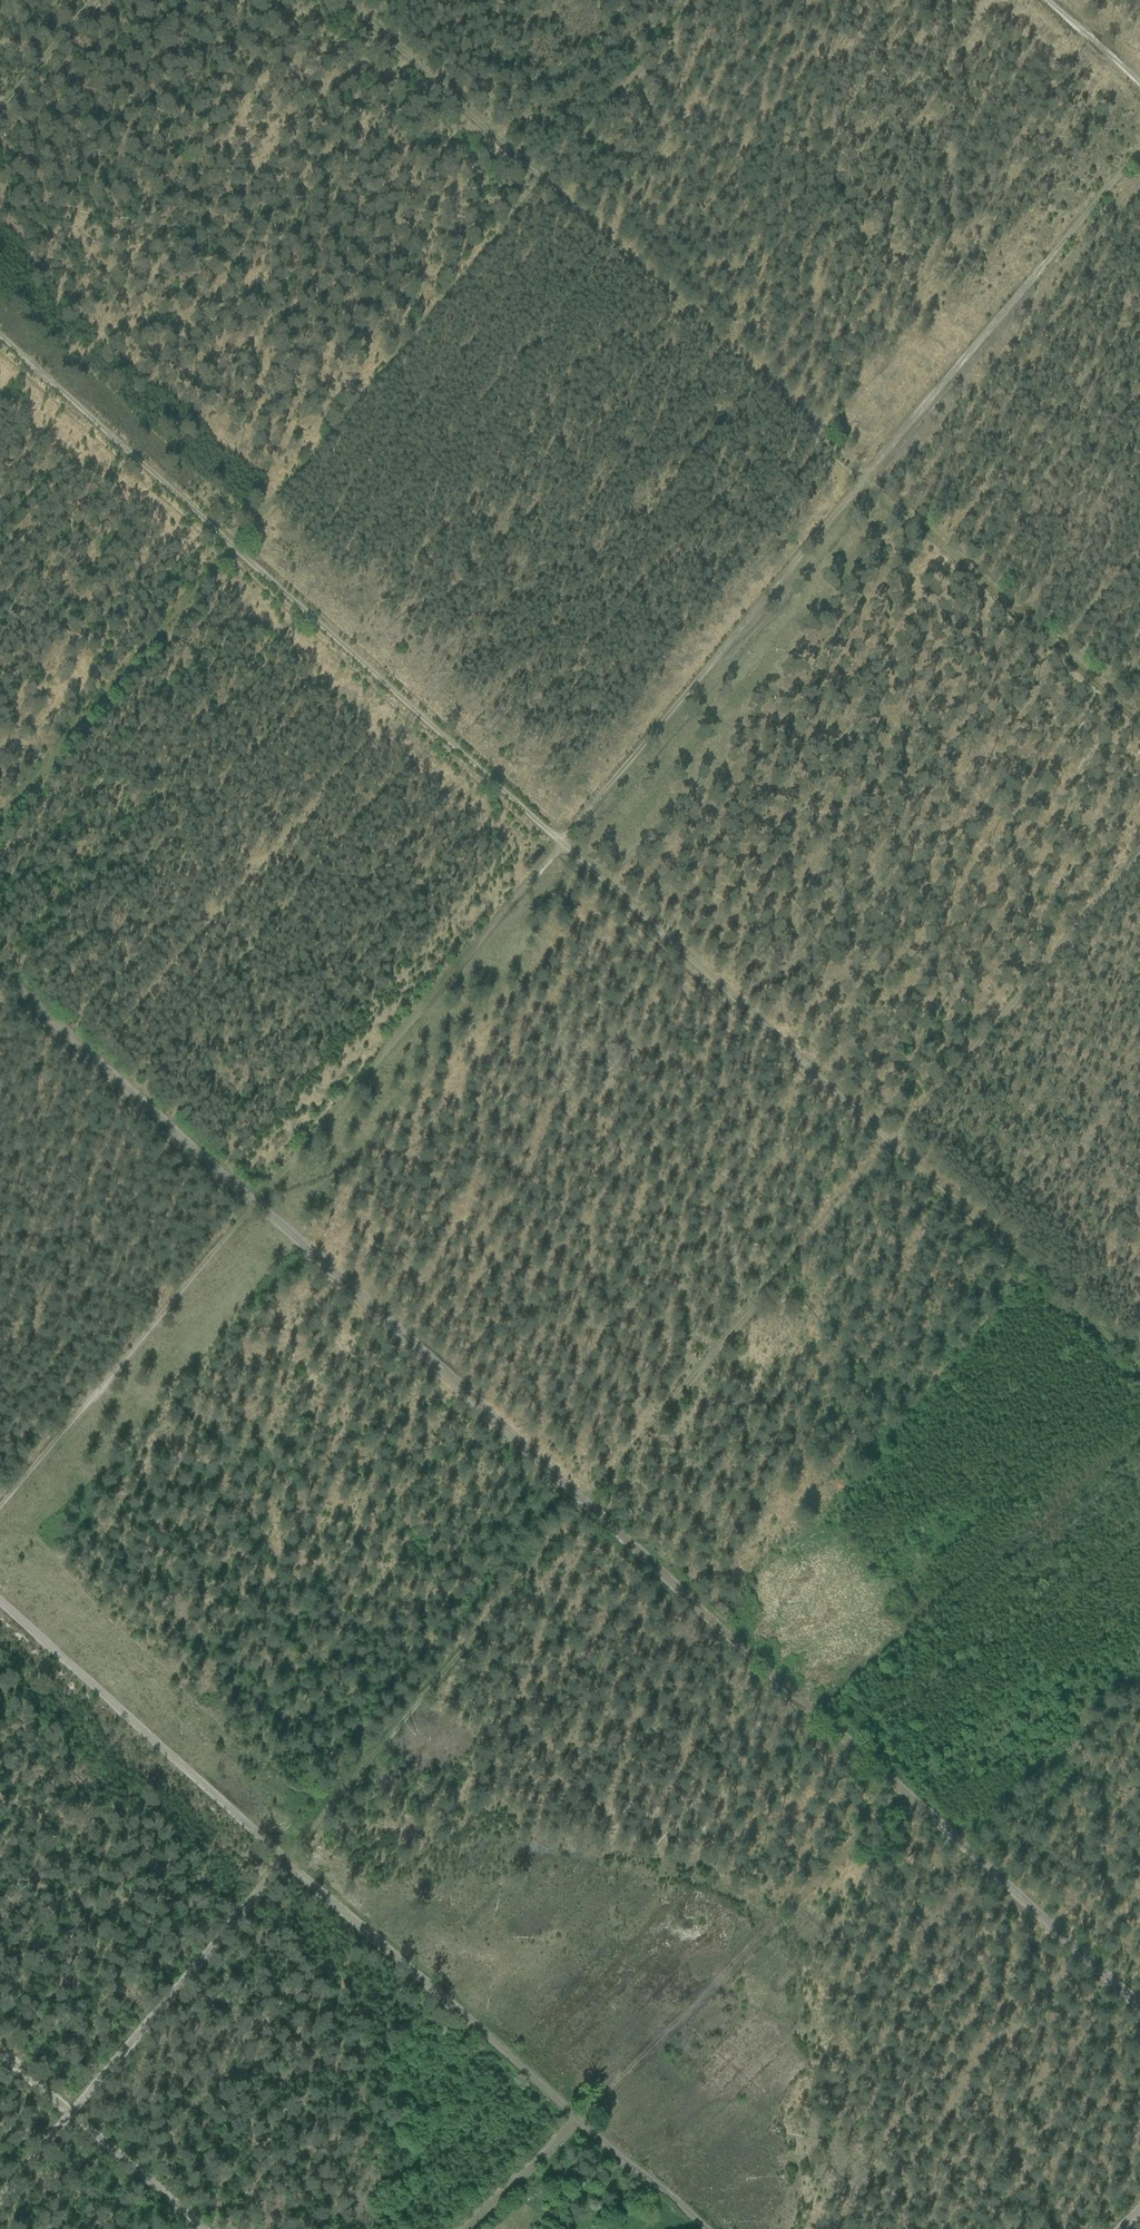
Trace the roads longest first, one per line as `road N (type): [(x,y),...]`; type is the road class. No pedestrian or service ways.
road 1 (track): [(0,339),(225,551),(561,845),(1139,150)]
road 2 (track): [(251,1208),(906,1799),(576,2118)]
road 3 (track): [(0,1610),(285,1860),(887,1146)]
road 4 (track): [(1139,852),(887,1146),(561,845),(251,1208)]
road 5 (track): [(332,0),(1139,725)]
road 6 (track): [(694,0),(0,819)]
road 7 (track): [(576,2118),(285,1860),(0,2191)]
road 8 (track): [(0,1509),(251,1208)]
road 9 (track): [(1139,1371),(887,1146)]
road 10 (track): [(906,1799),(1139,2011)]
road 11 (track): [(199,2228),(0,2053)]
road 12 (track): [(576,2118),(699,2228)]
road 13 (track): [(576,2118),(463,2228)]
road 14 (track): [(0,107),(87,0)]
road 15 (track): [(1139,89),(1042,0)]

